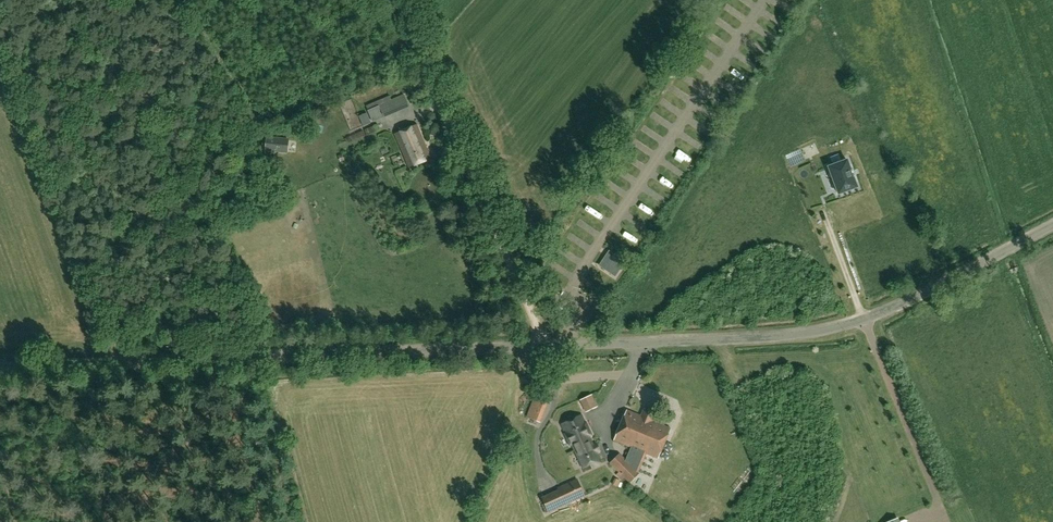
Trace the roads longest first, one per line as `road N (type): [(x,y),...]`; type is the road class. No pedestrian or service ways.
road 1 (unclassified): [(0,368),(813,333),(855,323),(1052,226)]
road 2 (track): [(548,347),(394,0)]
road 3 (track): [(203,360),(248,521)]

